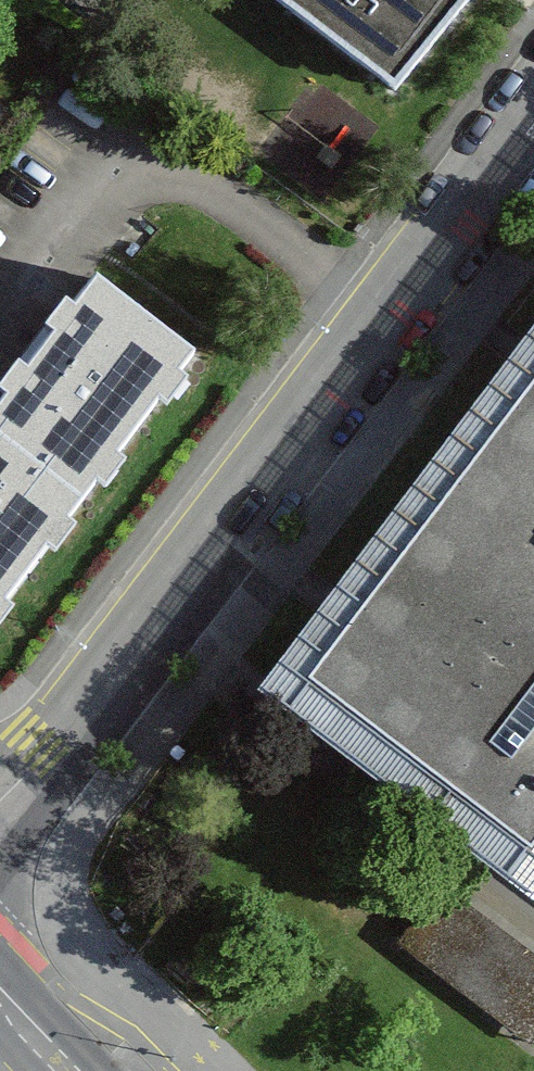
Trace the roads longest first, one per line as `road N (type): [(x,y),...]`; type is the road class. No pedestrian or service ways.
road 1 (unclassified): [(0,830),(533,121)]
road 2 (tertiary): [(0,965),(99,1070)]

